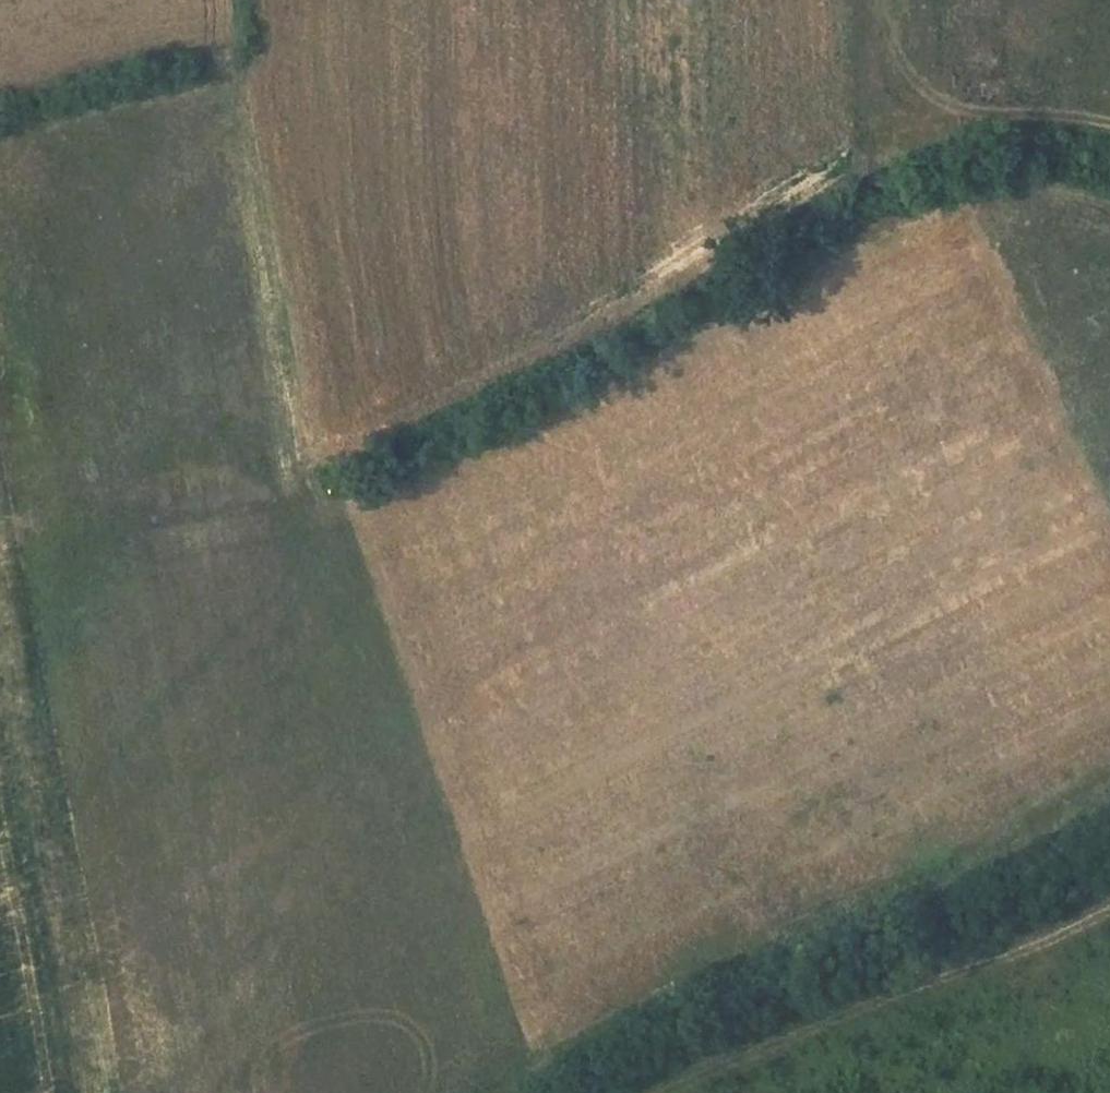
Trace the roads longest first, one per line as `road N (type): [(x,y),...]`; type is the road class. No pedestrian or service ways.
road 1 (track): [(656,1092),(978,970),(1109,907)]
road 2 (track): [(1109,124),(988,115),(924,89),(892,49),(873,0)]

